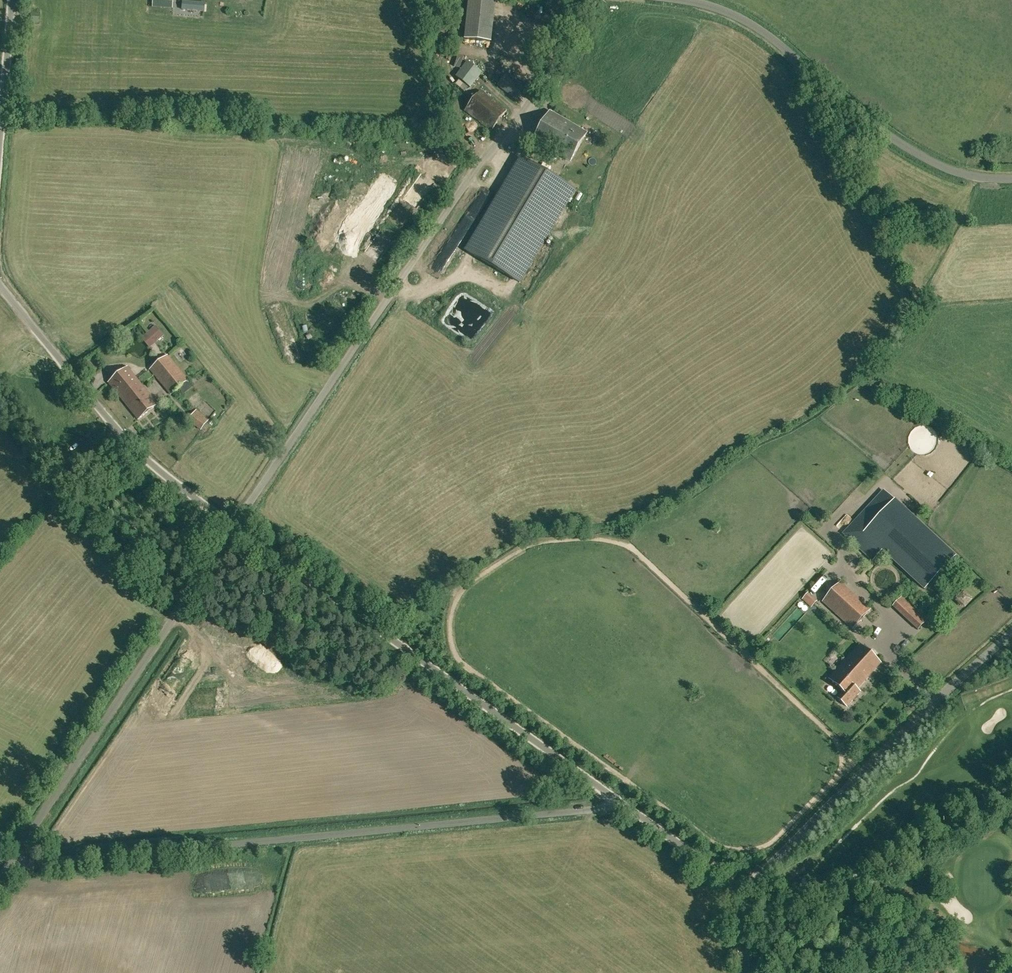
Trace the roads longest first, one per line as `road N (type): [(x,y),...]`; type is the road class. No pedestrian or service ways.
road 1 (unclassified): [(234,529),(595,0)]
road 2 (unclassified): [(9,866),(625,807)]
road 3 (tertiary): [(625,807),(234,529)]
road 4 (unclassified): [(9,866),(234,529)]
road 5 (unclassified): [(673,0),(760,32),(907,149),(962,174),(1011,180)]
road 6 (unclassified): [(738,896),(1011,634)]
road 7 (tertiary): [(234,529),(154,469),(0,292)]
road 8 (track): [(1011,785),(868,886)]
road 9 (tertiary): [(738,896),(719,873),(625,807)]
road 10 (track): [(738,896),(756,903),(868,886)]
road 11 (tertiary): [(0,130),(12,0)]
road 12 (track): [(781,972),(868,886)]

